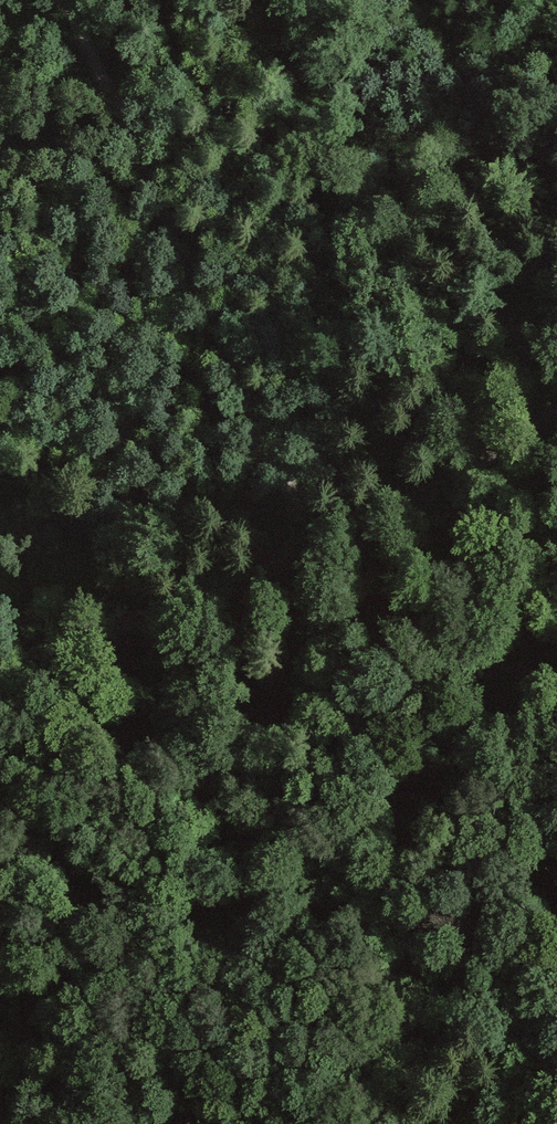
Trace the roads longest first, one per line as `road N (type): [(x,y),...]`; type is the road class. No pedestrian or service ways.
road 1 (track): [(556,419),(308,553),(79,634),(0,652)]
road 2 (track): [(308,553),(68,0)]
road 3 (track): [(308,553),(422,641),(556,681)]

